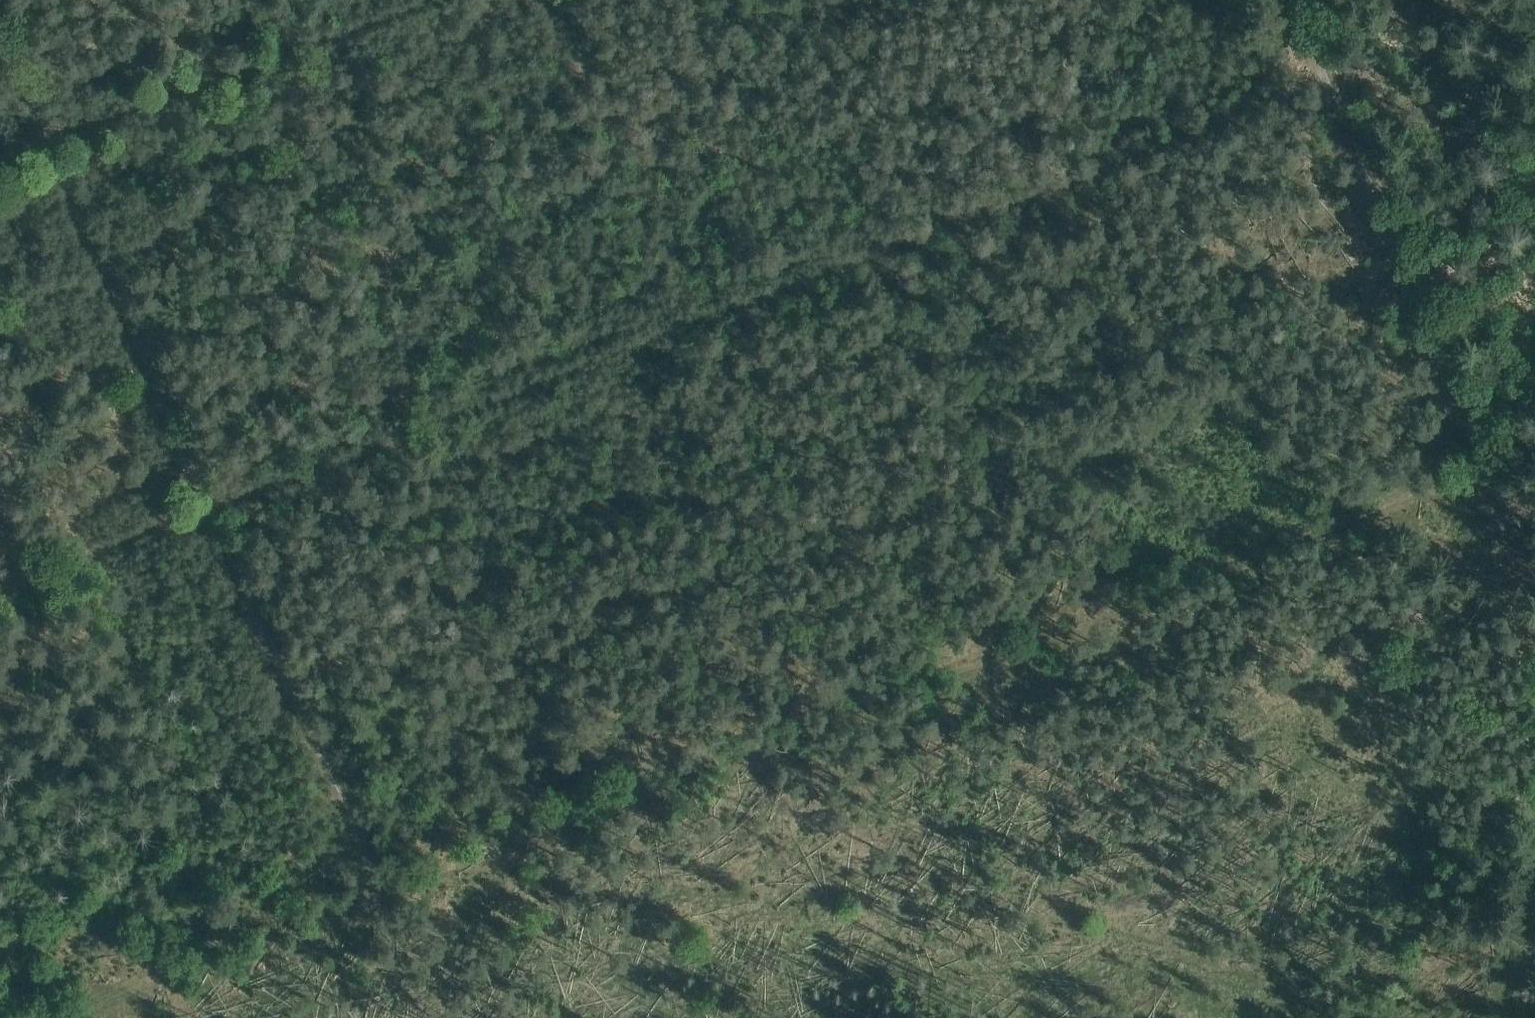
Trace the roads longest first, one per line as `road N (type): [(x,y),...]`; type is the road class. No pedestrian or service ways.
road 1 (track): [(1504,1017),(1534,862)]

